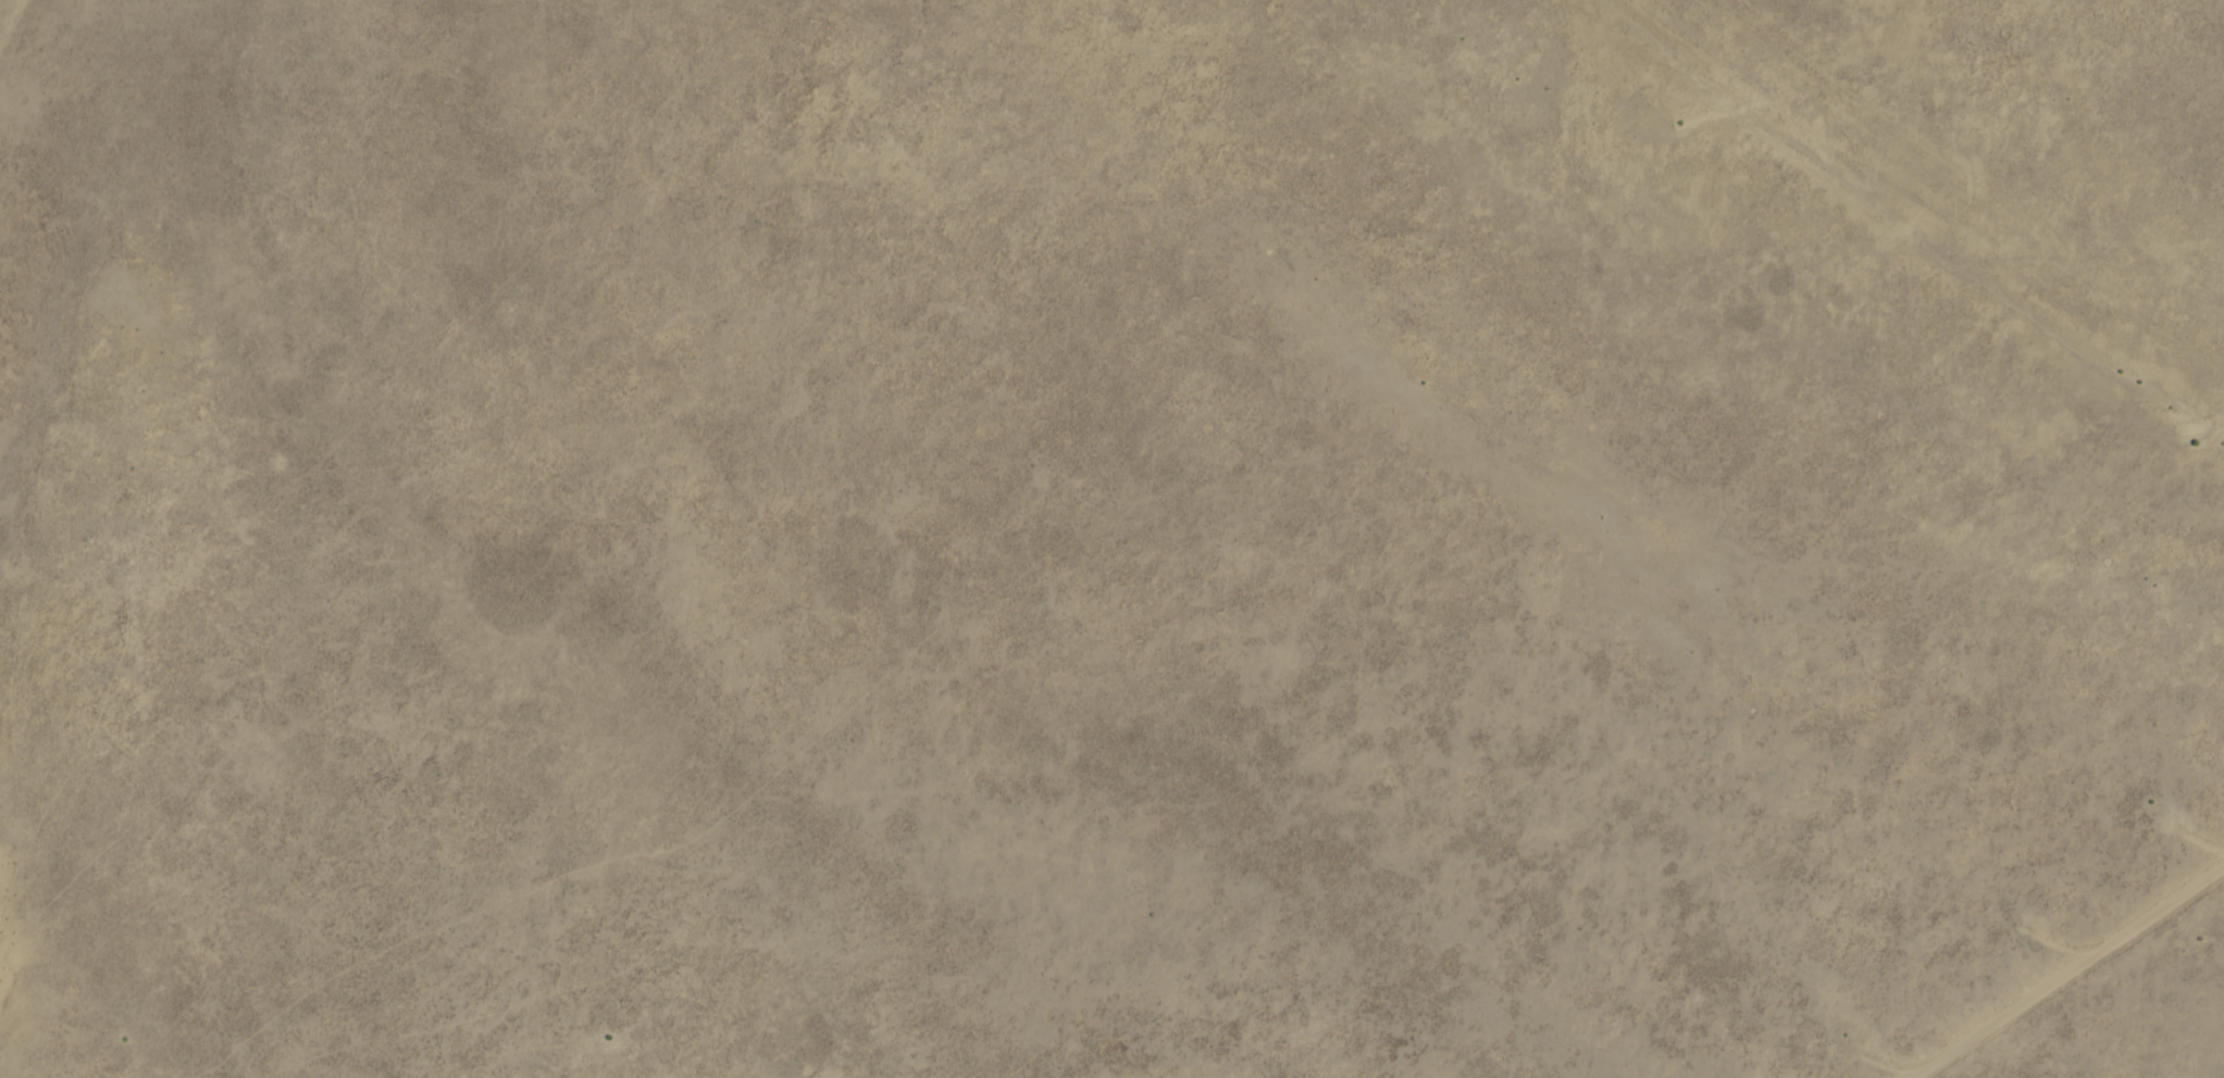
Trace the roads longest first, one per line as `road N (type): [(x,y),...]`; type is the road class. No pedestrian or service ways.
road 1 (residential): [(2112,914),(2100,897),(1894,862),(1614,667),(1231,518),(1065,409),(596,53),(496,0)]

